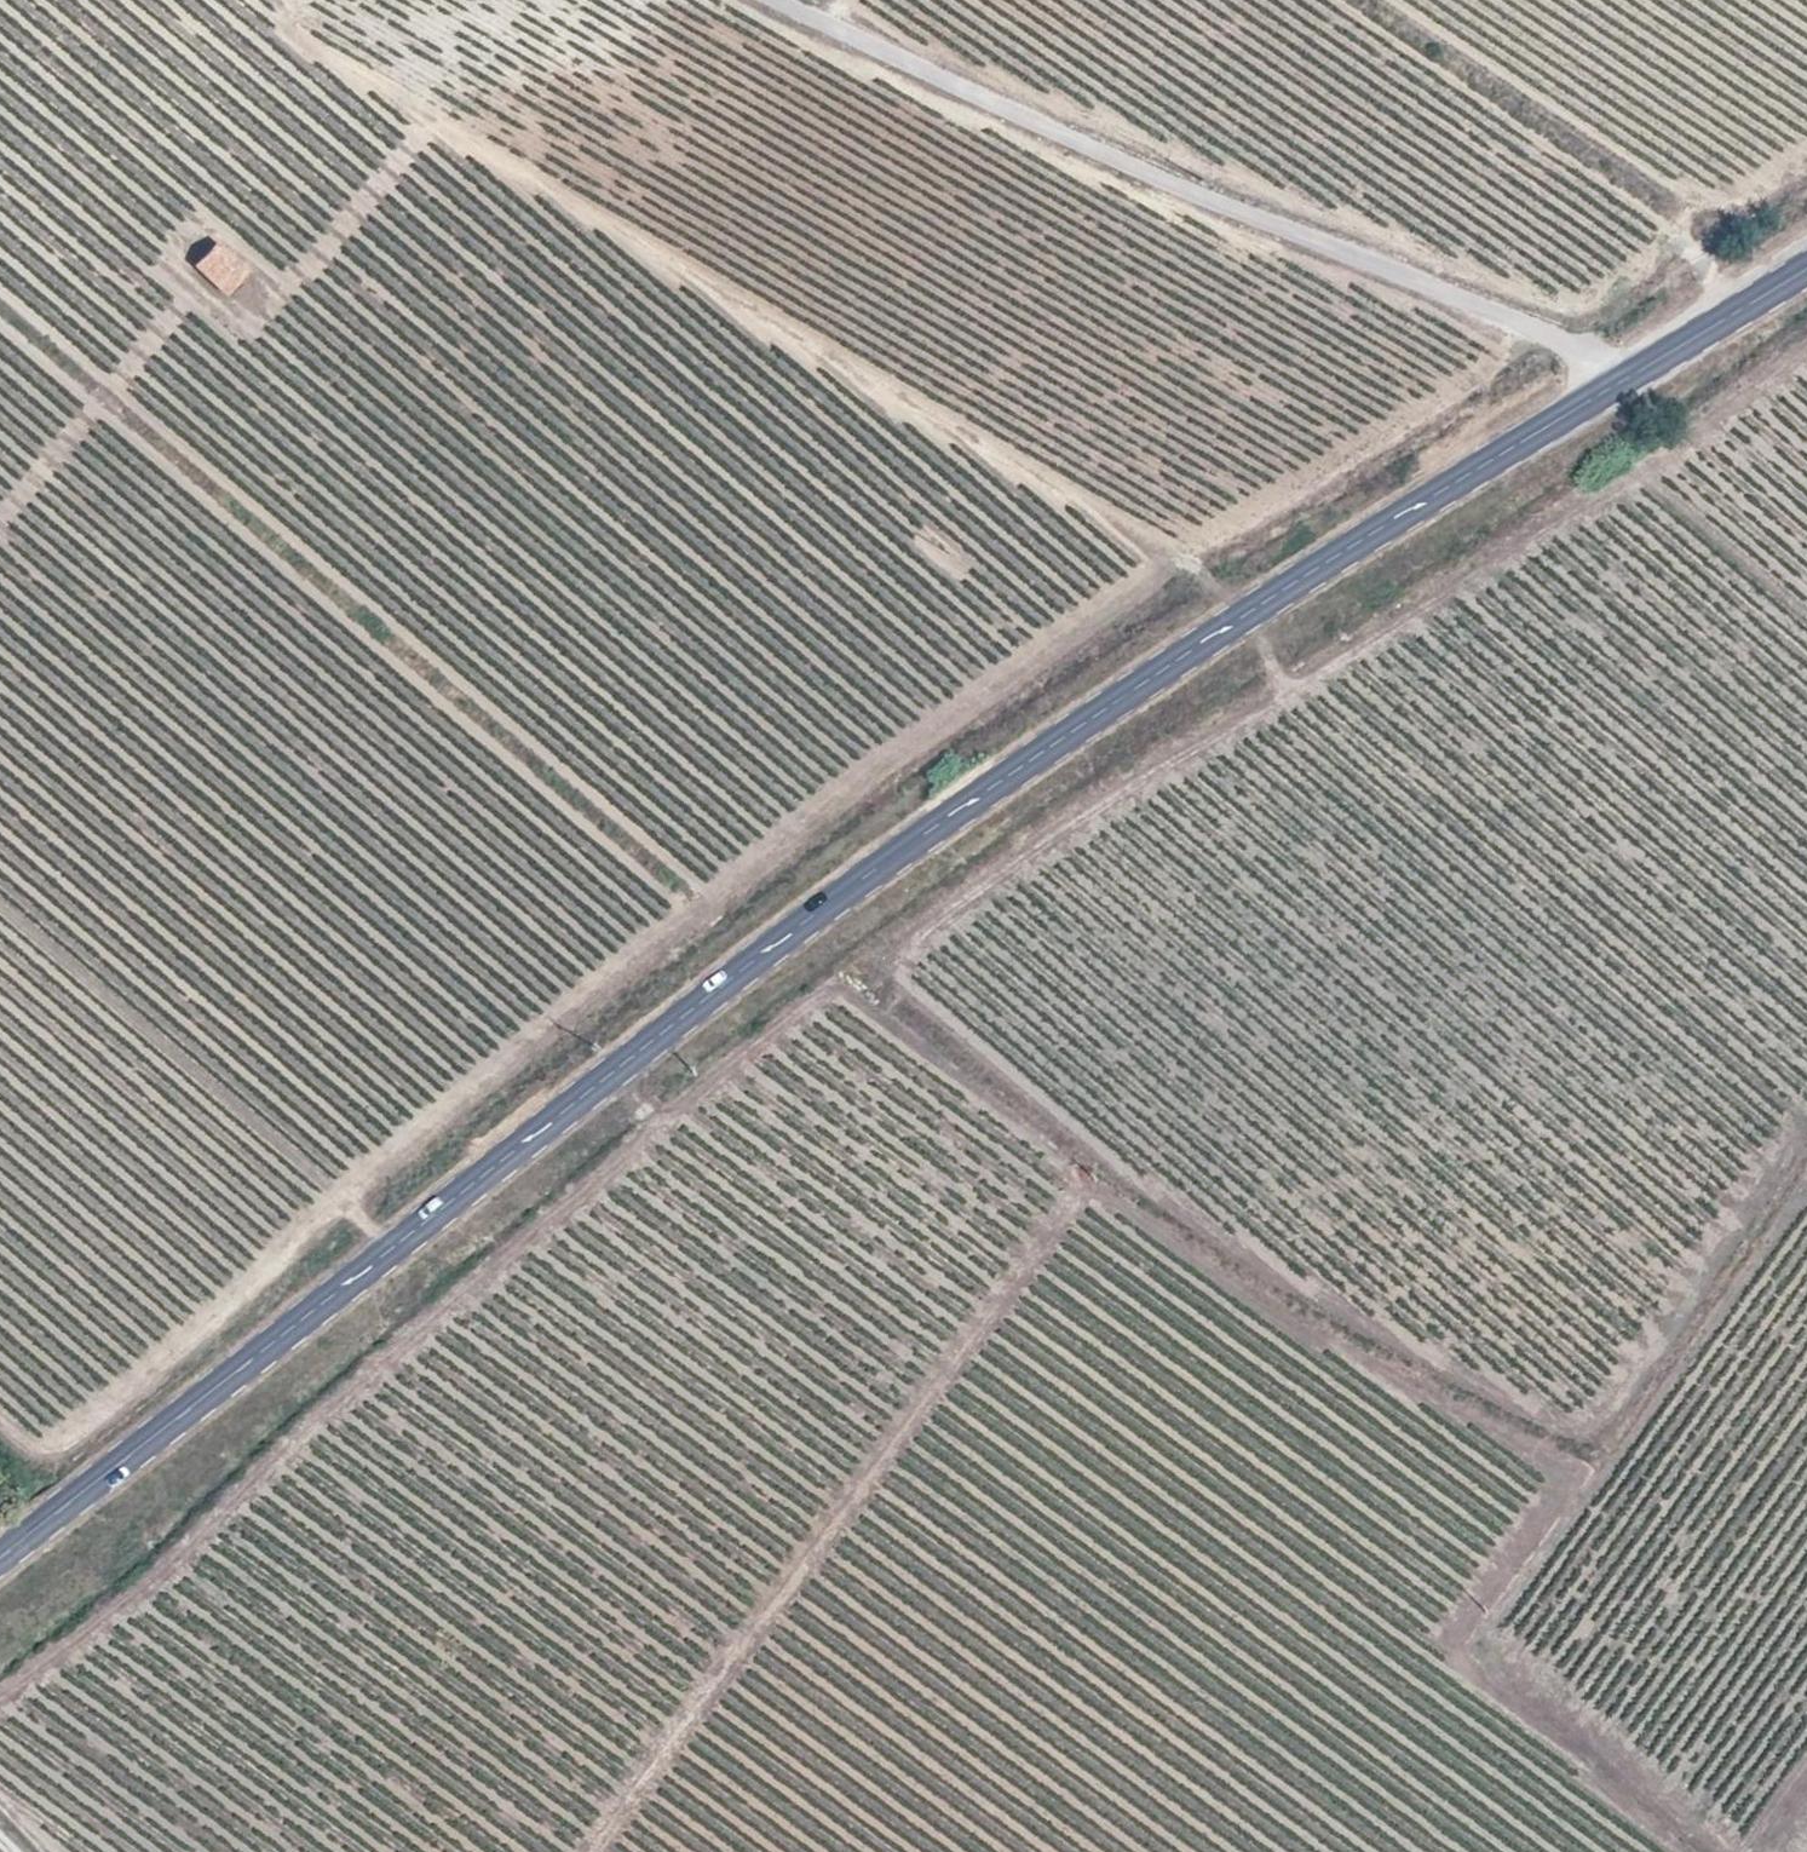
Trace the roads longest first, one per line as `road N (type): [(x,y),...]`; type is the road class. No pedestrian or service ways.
road 1 (tertiary): [(0,1559),(727,981),(997,783),(1409,510),(1653,362)]
road 2 (unclassified): [(778,0),(1139,176),(1653,362)]
road 3 (tertiary): [(1653,362),(1806,266)]

